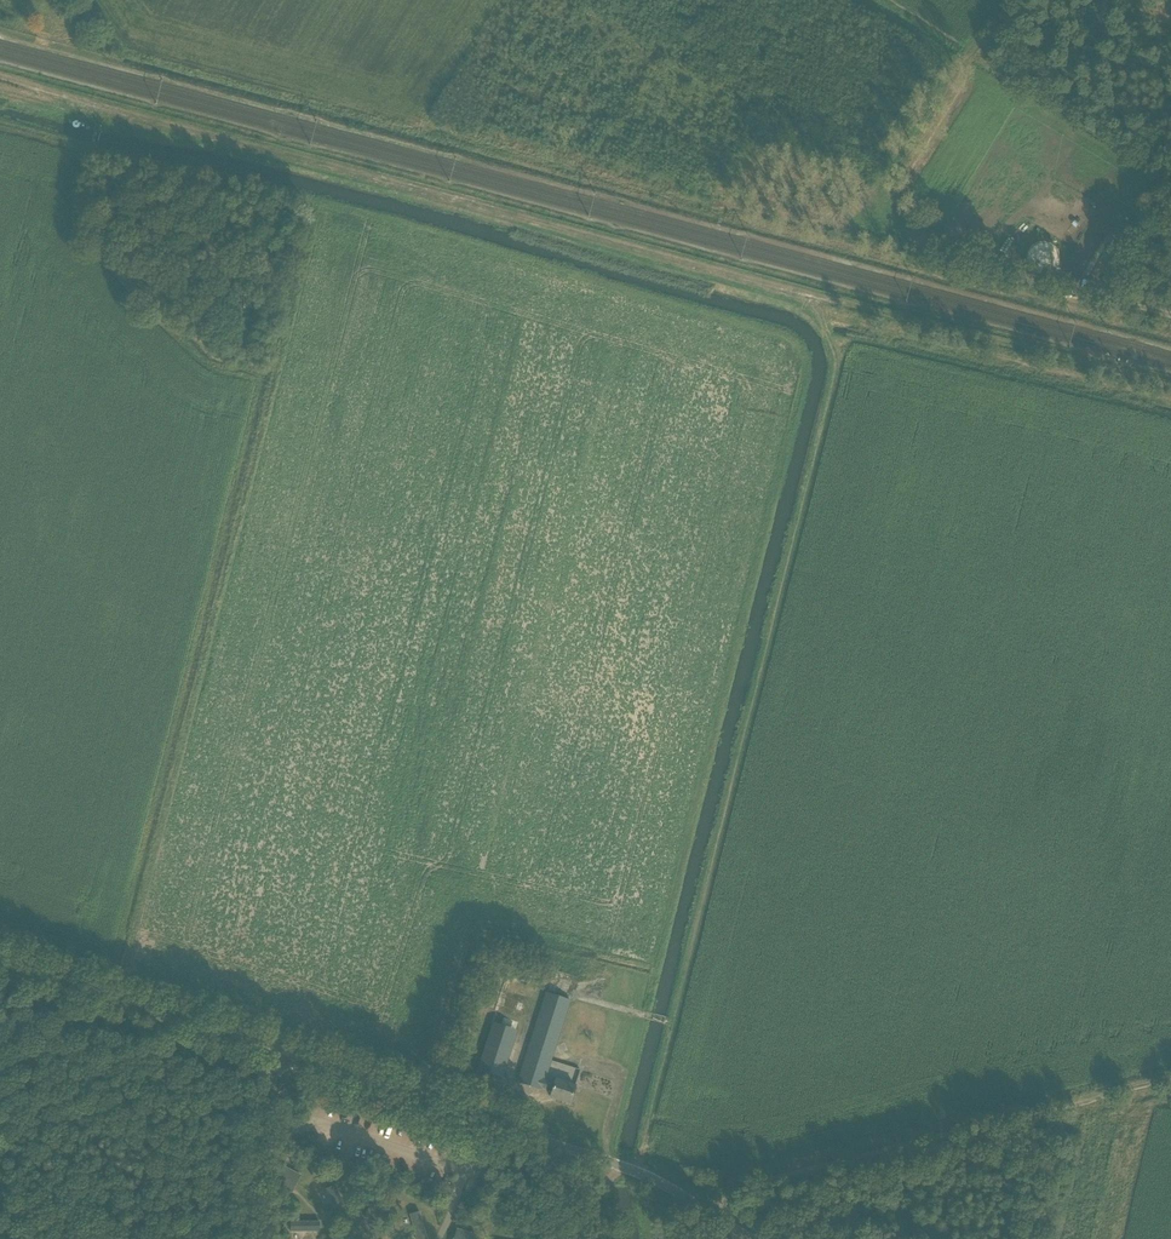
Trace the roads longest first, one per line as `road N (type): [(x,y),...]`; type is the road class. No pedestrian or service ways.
road 1 (track): [(720,1210),(1170,1086)]
road 2 (unclassified): [(280,1062),(0,971)]
road 3 (unclassified): [(549,1142),(280,1062)]
road 4 (unclassified): [(762,1238),(675,1184),(549,1142)]
road 5 (unclassified): [(250,1238),(280,1062)]

